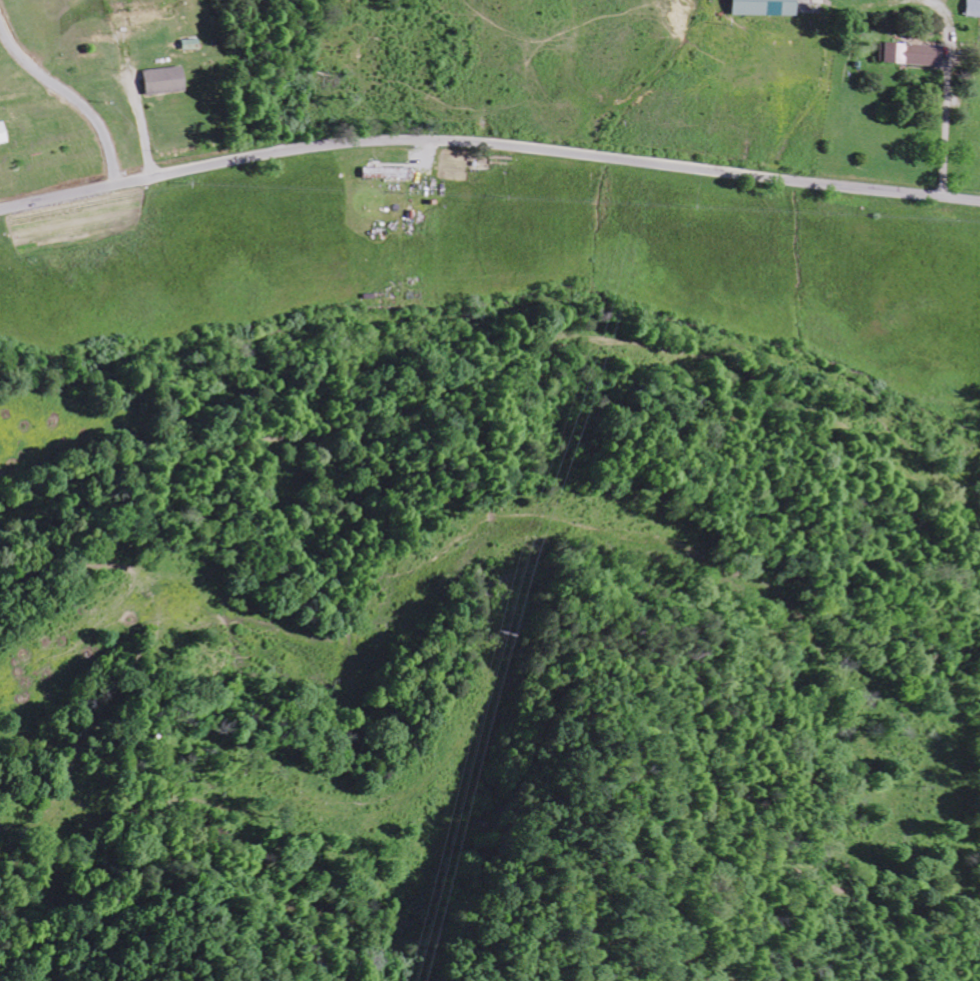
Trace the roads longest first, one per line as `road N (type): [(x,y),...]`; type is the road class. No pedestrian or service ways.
road 1 (residential): [(979,202),(462,141),(382,140),(0,212)]

